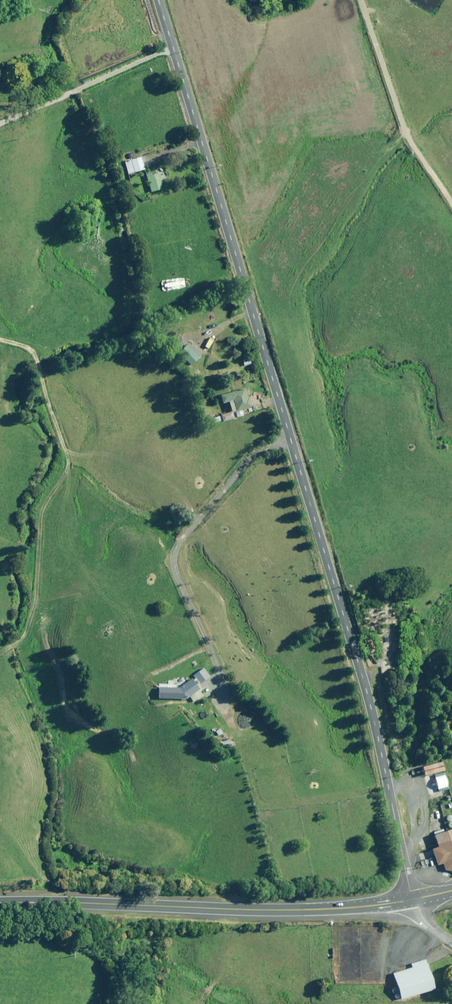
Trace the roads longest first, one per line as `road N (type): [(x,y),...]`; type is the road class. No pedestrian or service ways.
road 1 (unclassified): [(160,0),(360,663),(415,900)]
road 2 (primary): [(0,905),(295,910),(415,900)]
road 3 (track): [(0,127),(175,49)]

